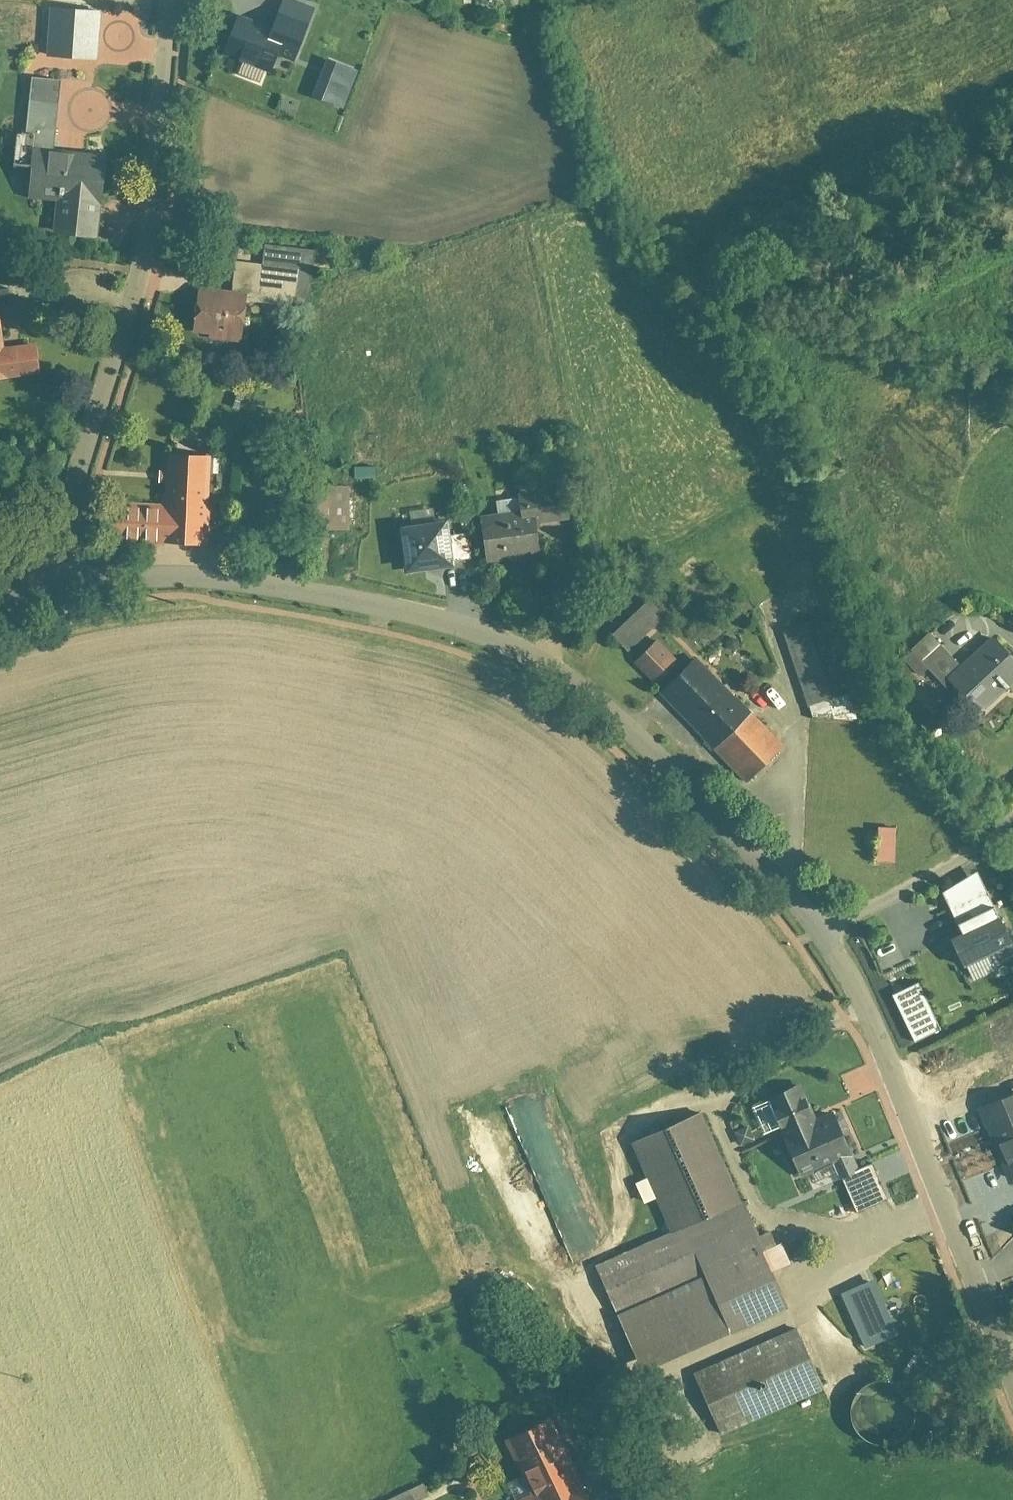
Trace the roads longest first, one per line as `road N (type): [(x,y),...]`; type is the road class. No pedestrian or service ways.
road 1 (unclassified): [(822,936),(676,771),(542,662),(468,628),(338,596),(203,577),(55,587)]
road 2 (residential): [(168,0),(137,284),(63,526),(55,587)]
road 3 (unclassified): [(1012,1371),(873,1025),(822,936)]
road 4 (residential): [(1012,816),(980,848),(822,936)]

